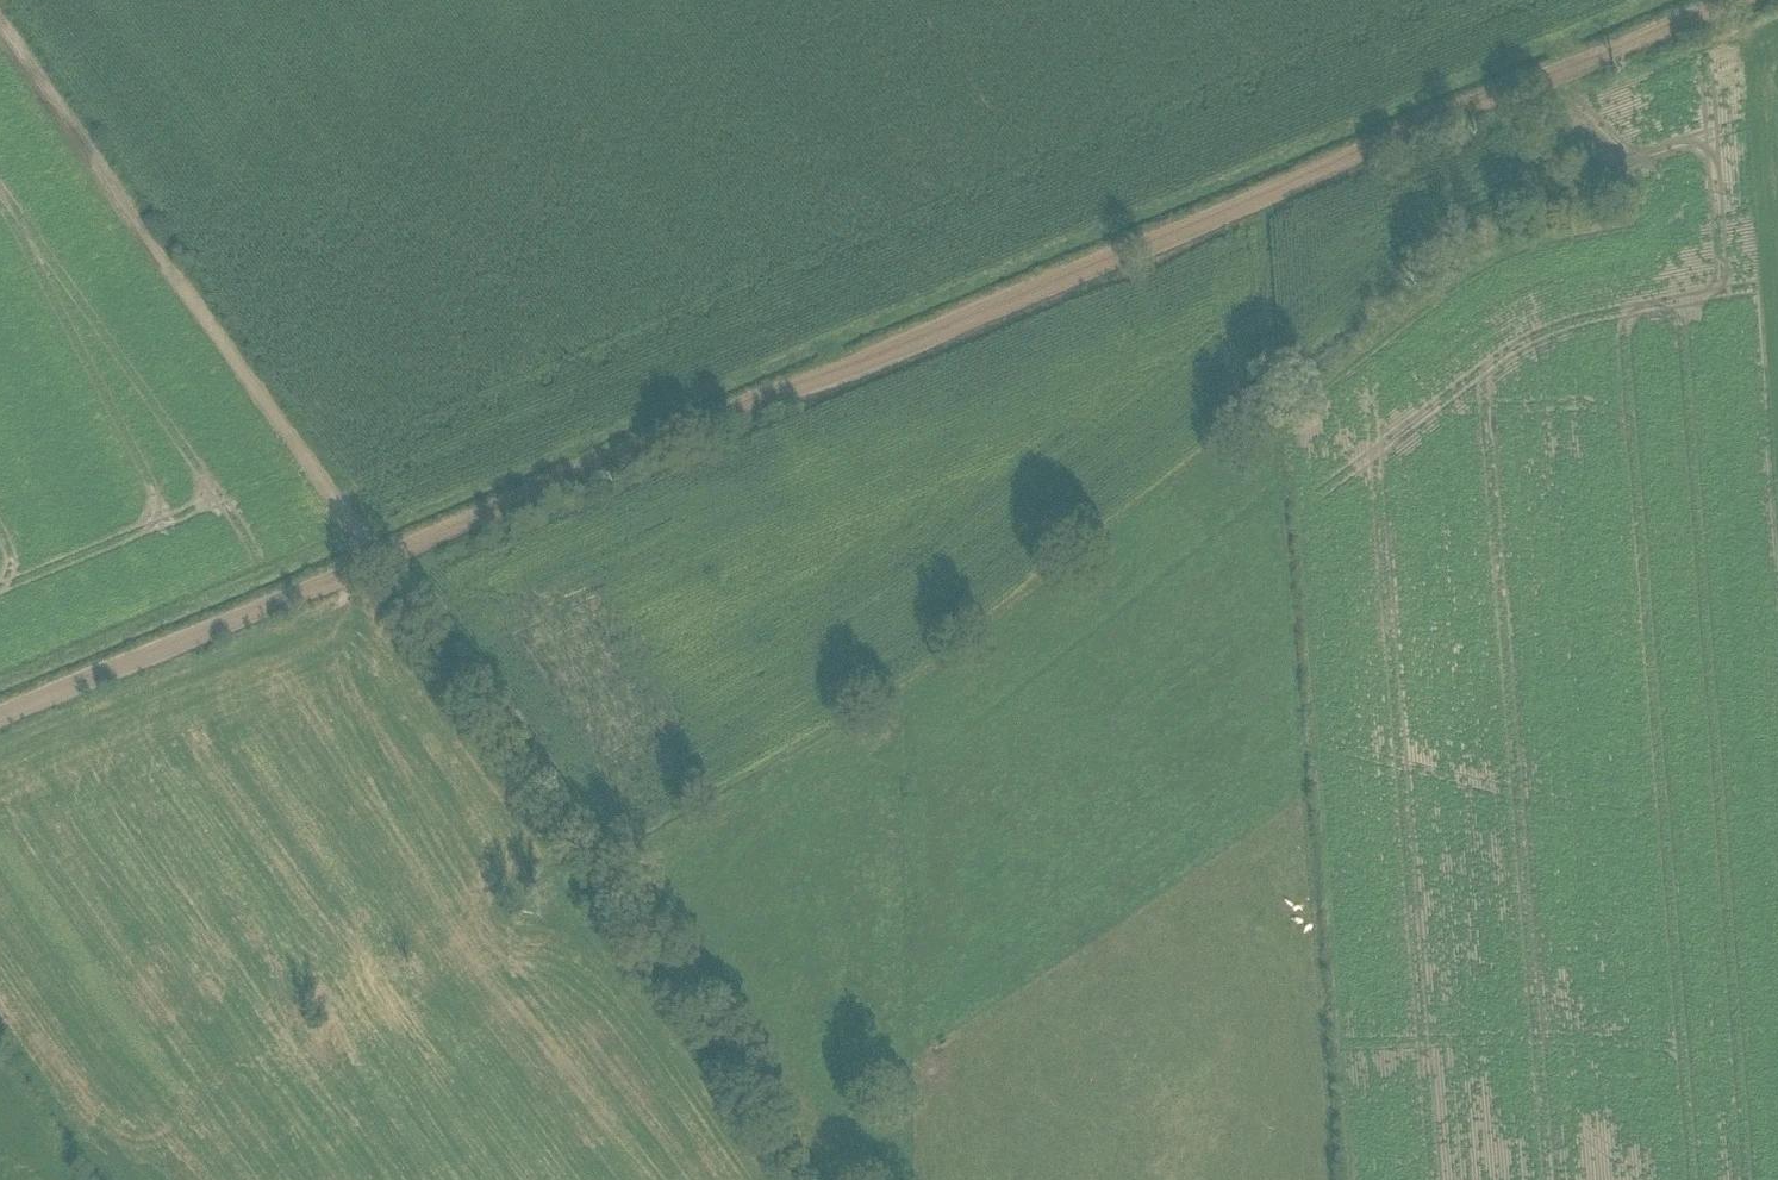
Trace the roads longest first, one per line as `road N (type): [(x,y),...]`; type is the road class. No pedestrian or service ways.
road 1 (track): [(1735,0),(372,562)]
road 2 (track): [(816,1179),(392,579),(372,562)]
road 3 (track): [(0,25),(372,562)]
road 4 (track): [(372,562),(0,715)]

